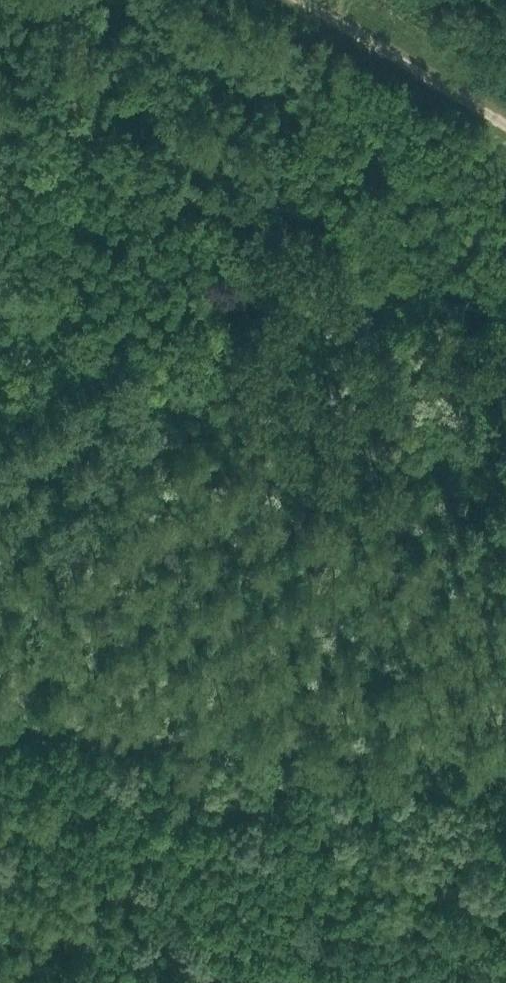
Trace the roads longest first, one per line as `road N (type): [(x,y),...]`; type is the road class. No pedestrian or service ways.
road 1 (track): [(0,728),(505,769)]
road 2 (track): [(505,126),(291,0)]

